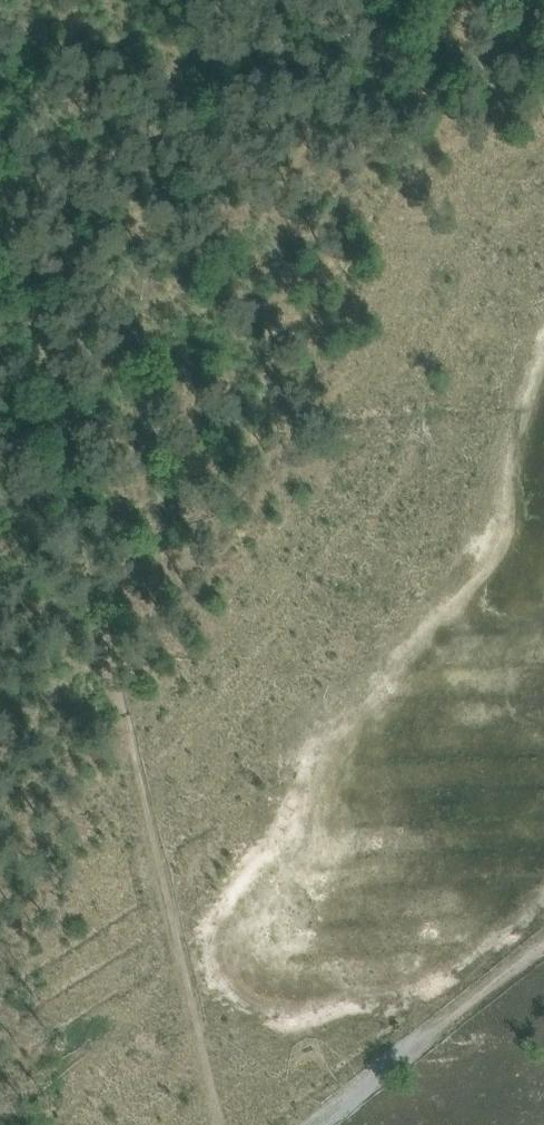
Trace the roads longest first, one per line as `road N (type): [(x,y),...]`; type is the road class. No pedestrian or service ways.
road 1 (track): [(21,279),(214,1124)]
road 2 (track): [(292,1124),(543,939)]

